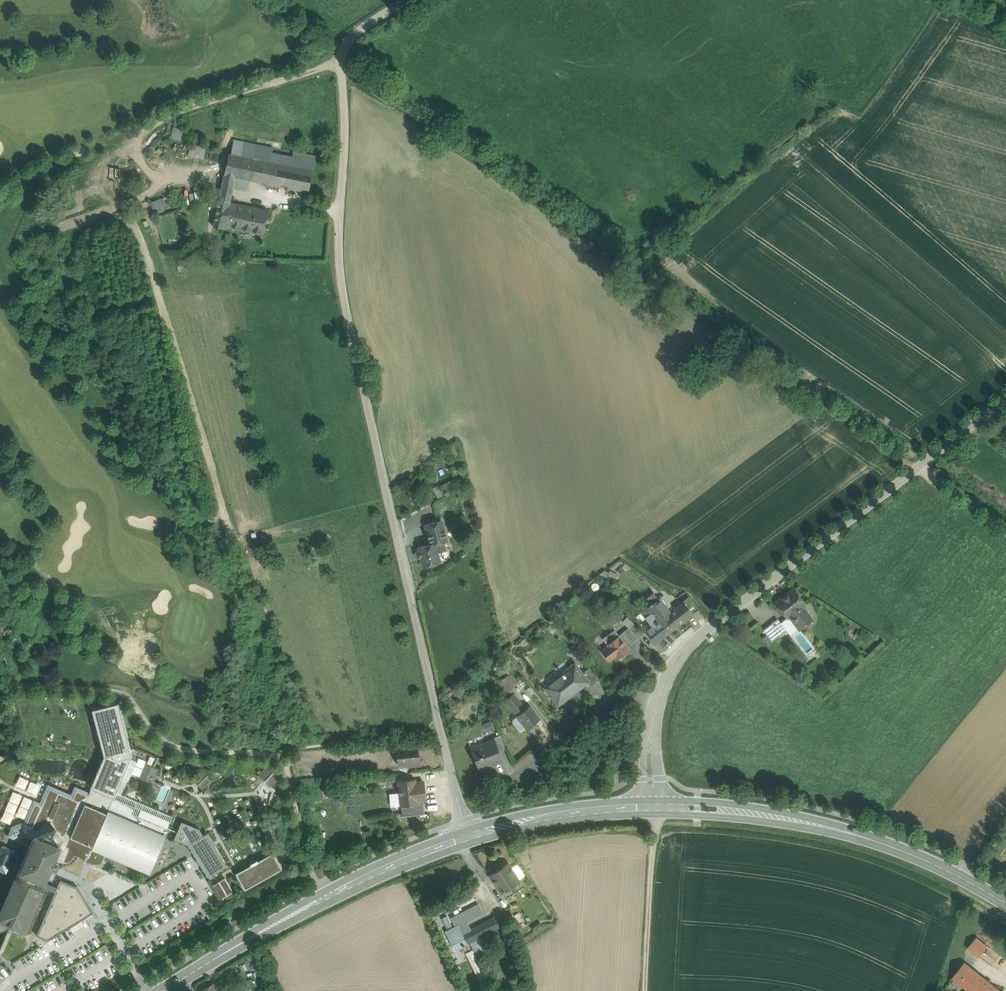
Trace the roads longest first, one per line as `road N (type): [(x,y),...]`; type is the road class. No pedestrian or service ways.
road 1 (unclassified): [(469,836),(345,247),(337,57),(408,0)]
road 2 (track): [(340,66),(918,470)]
road 3 (unclassified): [(1005,401),(711,627),(661,693)]
road 4 (tertiary): [(650,807),(818,824),(932,863),(1005,904)]
road 5 (tertiary): [(162,990),(352,884),(469,836)]
road 6 (tertiary): [(469,836),(576,811),(650,807)]
road 7 (track): [(645,990),(650,807)]
road 8 (residential): [(661,693),(591,720),(530,773)]

